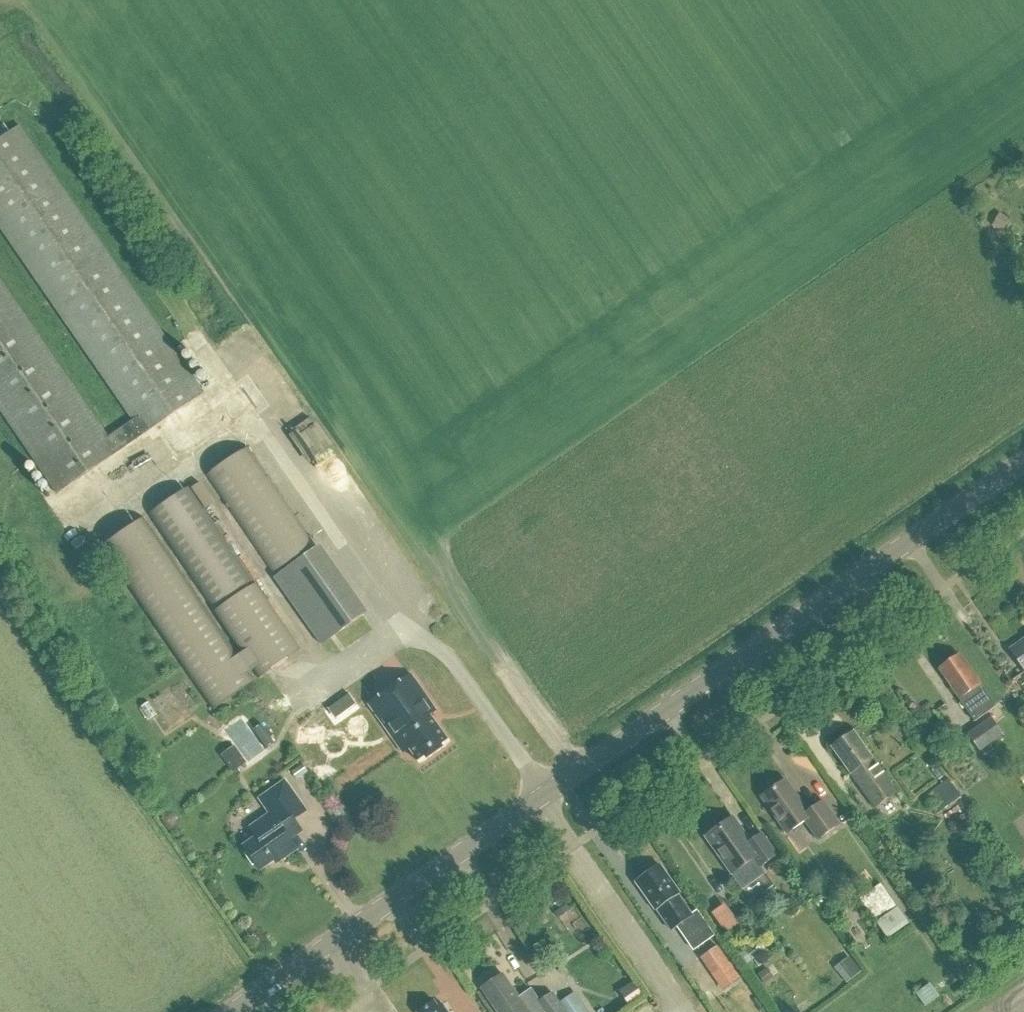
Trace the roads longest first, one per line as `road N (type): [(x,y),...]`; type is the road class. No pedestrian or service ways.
road 1 (tertiary): [(231,1011),(1023,462)]

